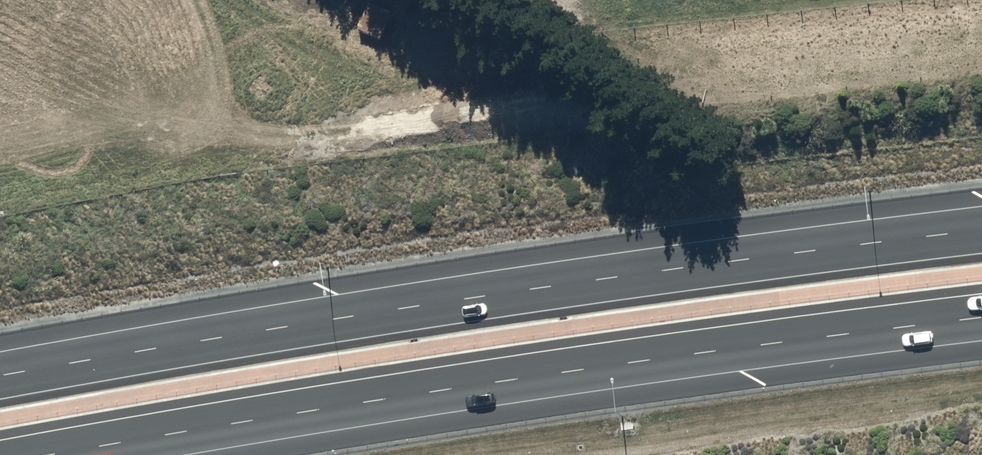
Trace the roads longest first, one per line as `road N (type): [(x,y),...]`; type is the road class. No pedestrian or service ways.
road 1 (motorway): [(0,377),(496,294),(981,231)]
road 2 (motorway): [(981,319),(362,402),(40,454)]

